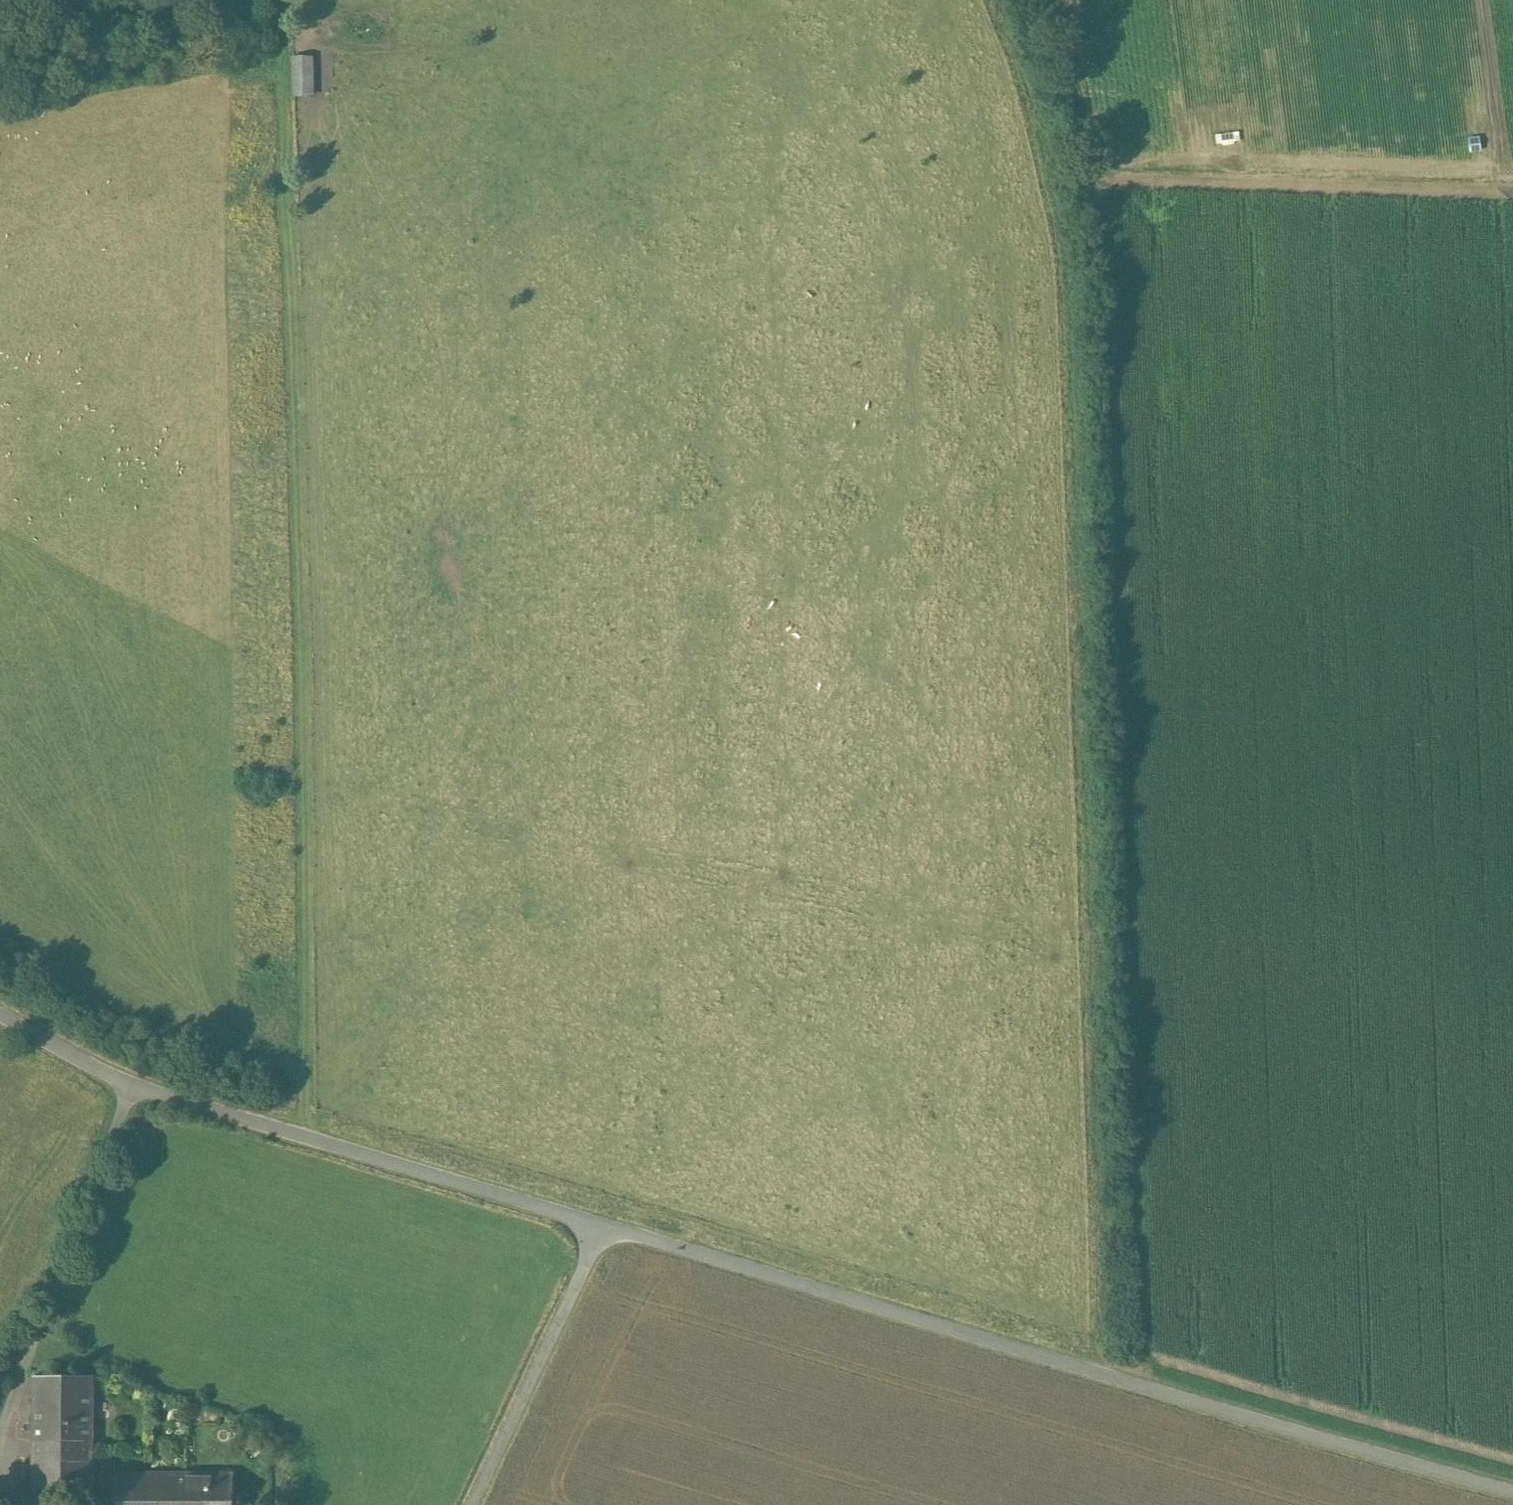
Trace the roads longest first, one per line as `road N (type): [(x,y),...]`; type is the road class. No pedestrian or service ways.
road 1 (unclassified): [(1512,1491),(604,1229)]
road 2 (unclassified): [(604,1229),(134,1087),(0,1017)]
road 3 (unclassified): [(479,1504),(604,1229)]

